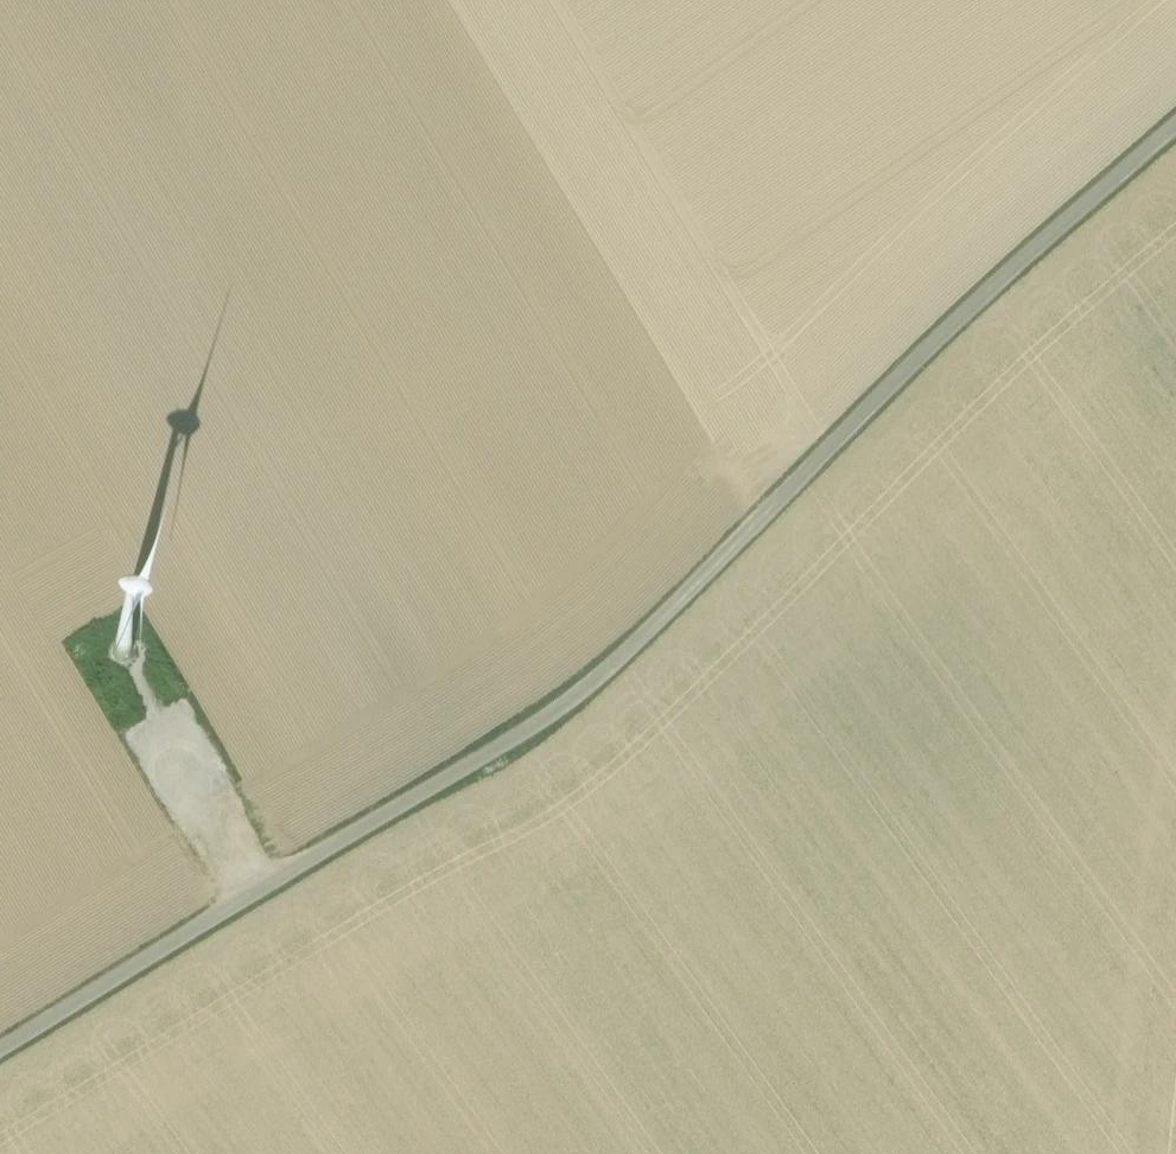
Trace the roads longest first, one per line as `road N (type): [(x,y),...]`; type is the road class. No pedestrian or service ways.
road 1 (track): [(1175,126),(613,638),(0,1038)]

